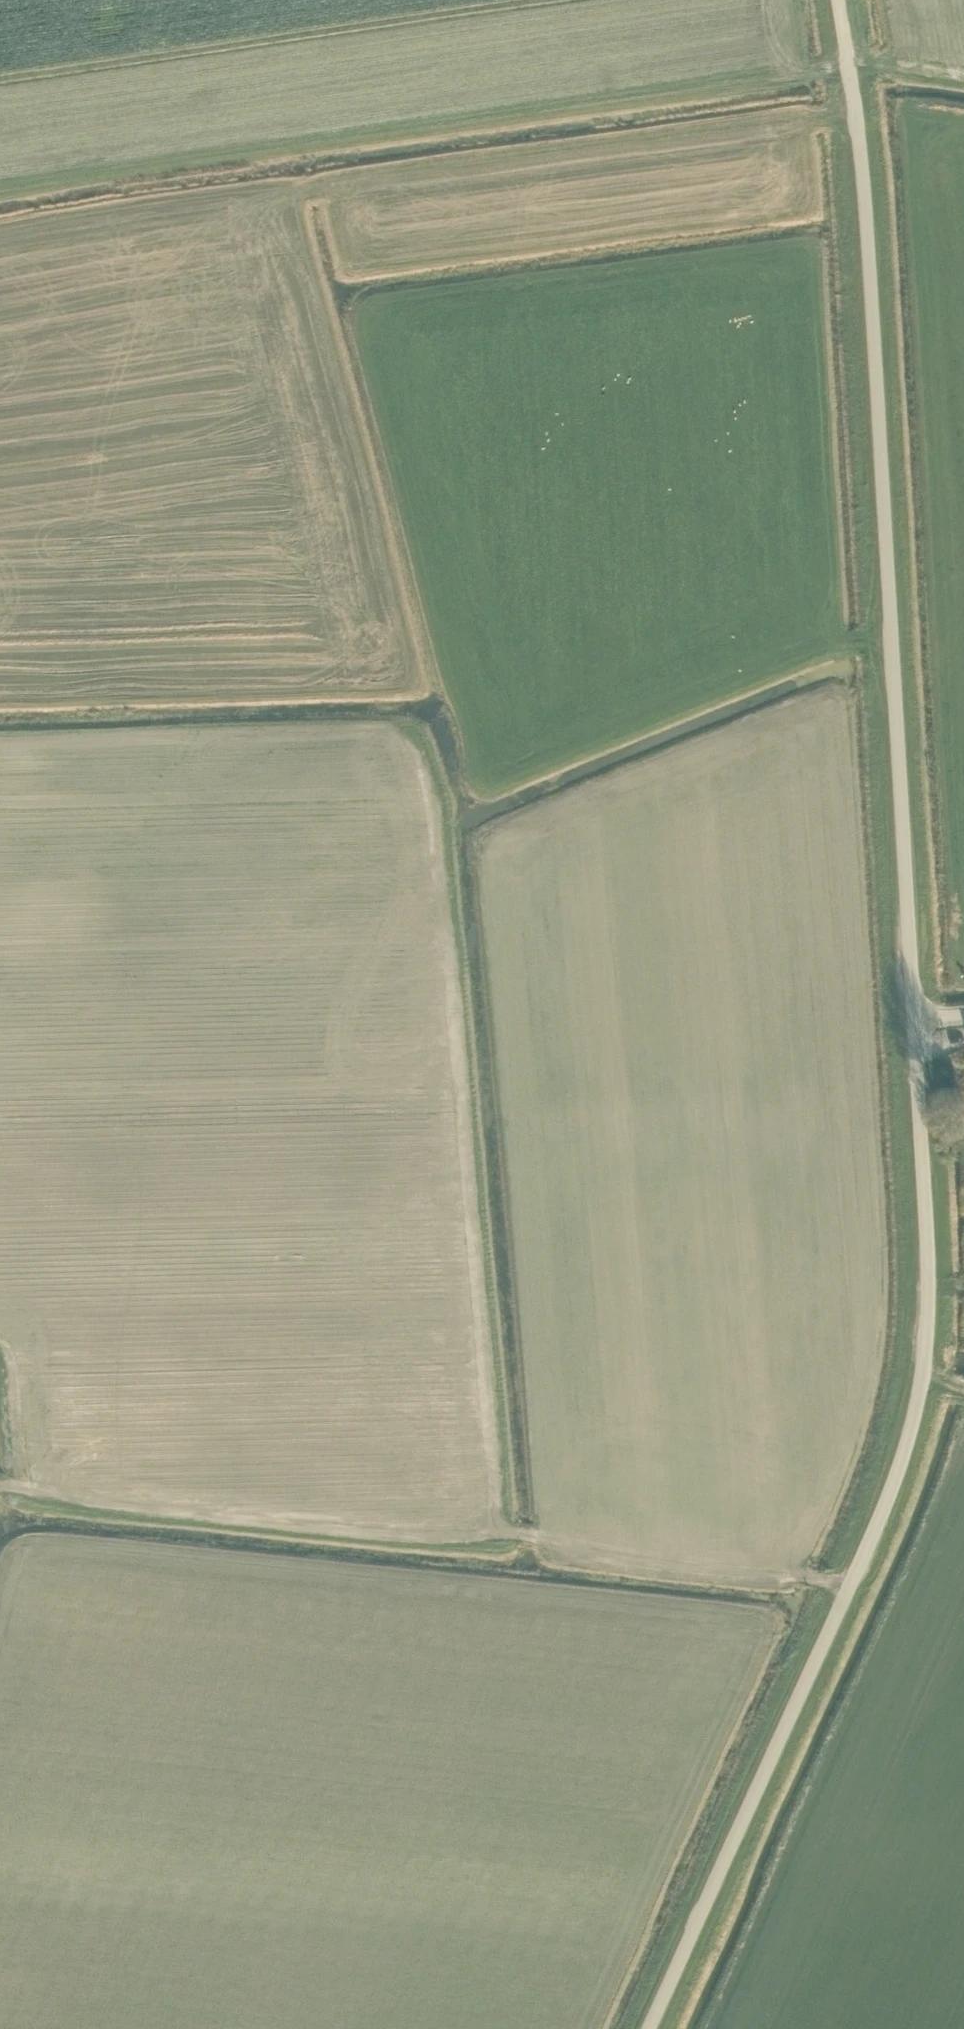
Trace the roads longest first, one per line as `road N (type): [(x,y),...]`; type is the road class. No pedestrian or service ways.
road 1 (unclassified): [(649,2028),(887,1502),(914,1415),(928,1323),(865,196),(838,0)]

